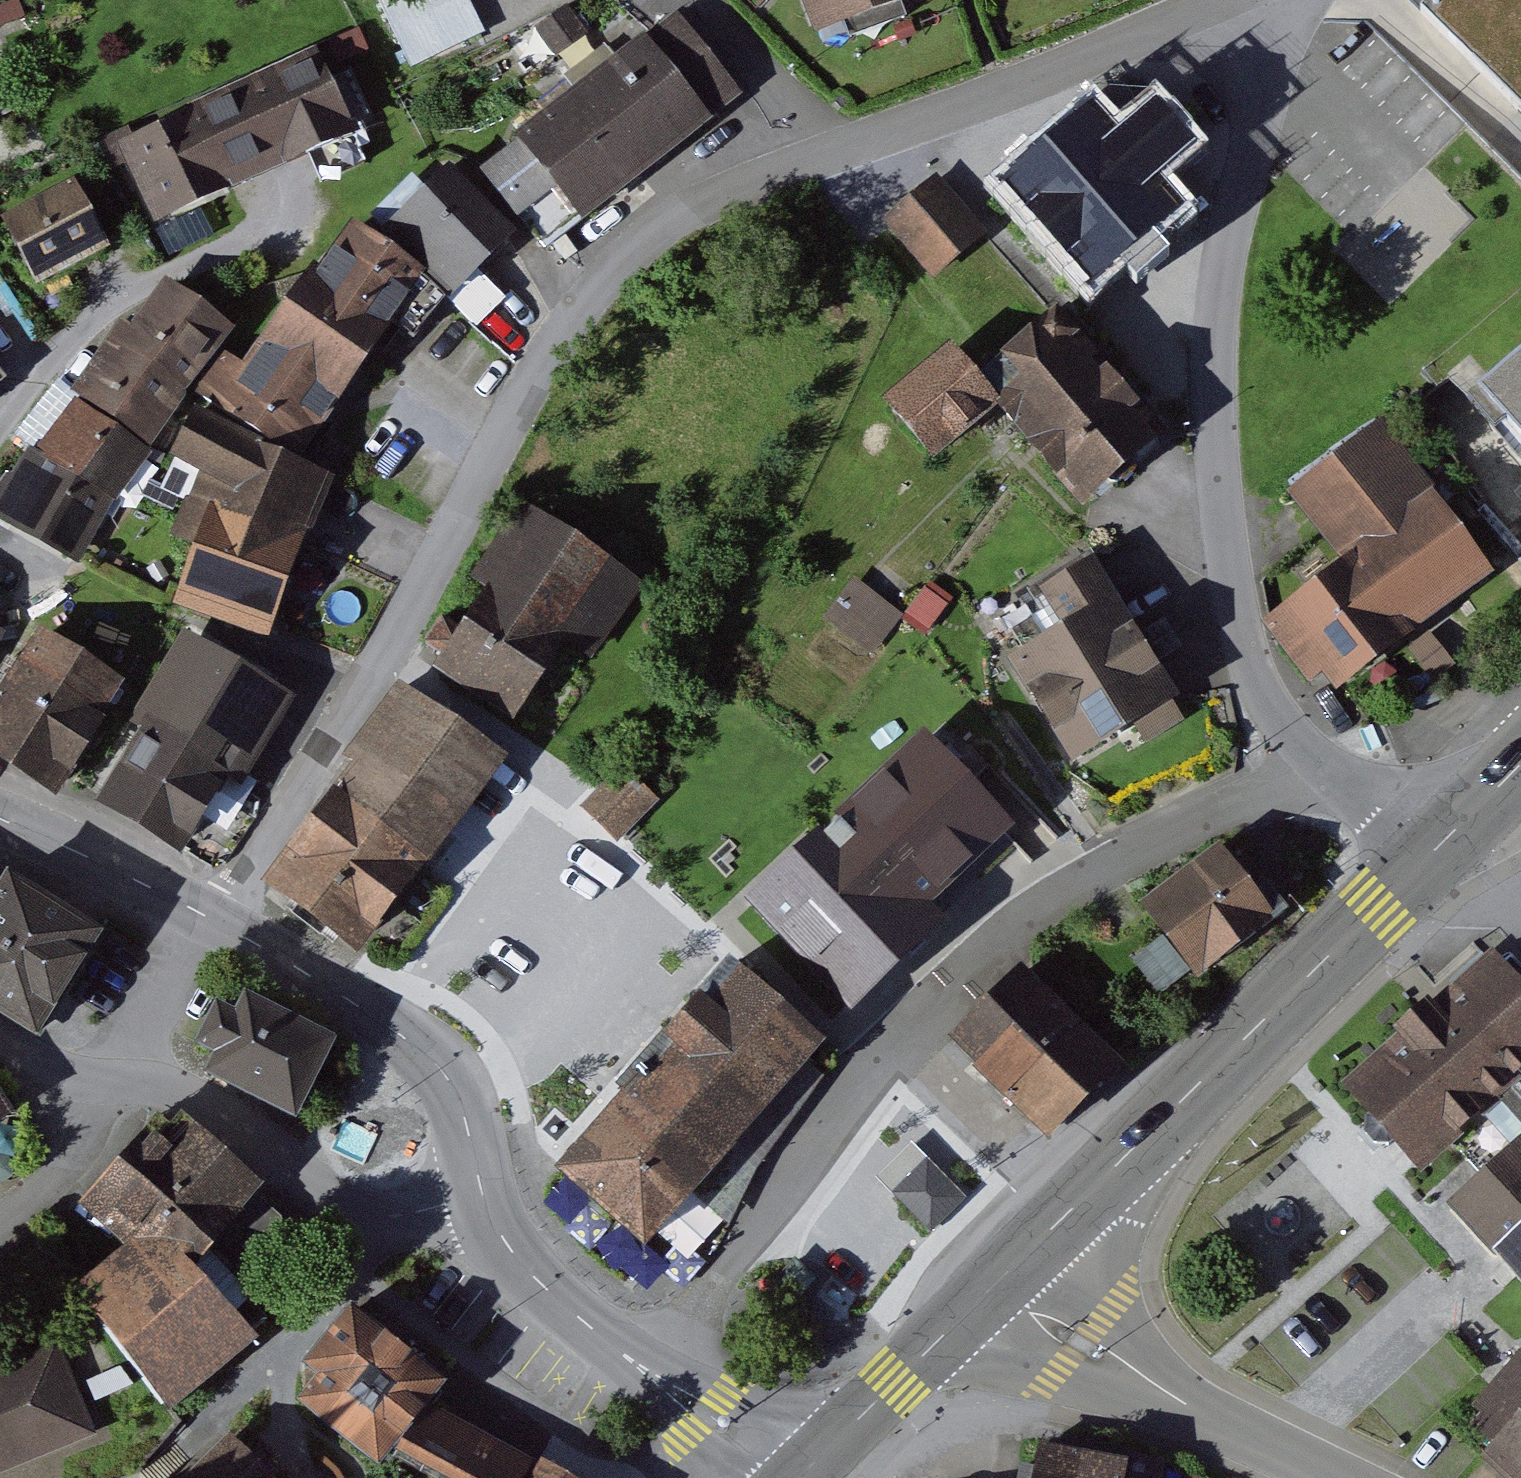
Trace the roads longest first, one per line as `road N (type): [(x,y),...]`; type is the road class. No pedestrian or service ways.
road 1 (residential): [(216,922),(606,273),(714,193),(835,149),(950,121),(1246,0)]
road 2 (residential): [(658,1380),(752,1230),(902,1037),(1076,901),(1328,770)]
road 3 (residential): [(1328,770),(1263,687),(1237,593),(1212,350),(1271,0)]
road 4 (primary): [(985,1288),(1435,852)]
road 5 (tertiary): [(481,1195),(453,1083),(379,1019),(216,922)]
road 6 (residential): [(481,1195),(364,1215),(180,1086),(121,1083)]
road 7 (tertiary): [(985,1288),(1184,1407),(1333,1477)]
road 8 (primary): [(798,1477),(985,1288)]
road 9 (tertiary): [(658,1380),(531,1276),(481,1195)]
road 10 (tertiary): [(216,922),(0,818)]
road 11 (residential): [(0,1240),(21,1228),(121,1083)]
road 12 (residential): [(121,1083),(216,922)]
road 13 (tertiary): [(783,1477),(658,1380)]
road 14 (residential): [(1435,852),(1328,770)]
road 15 (residential): [(121,1083),(35,1053),(0,1030)]
road 16 (primary): [(1435,852),(1520,765)]

